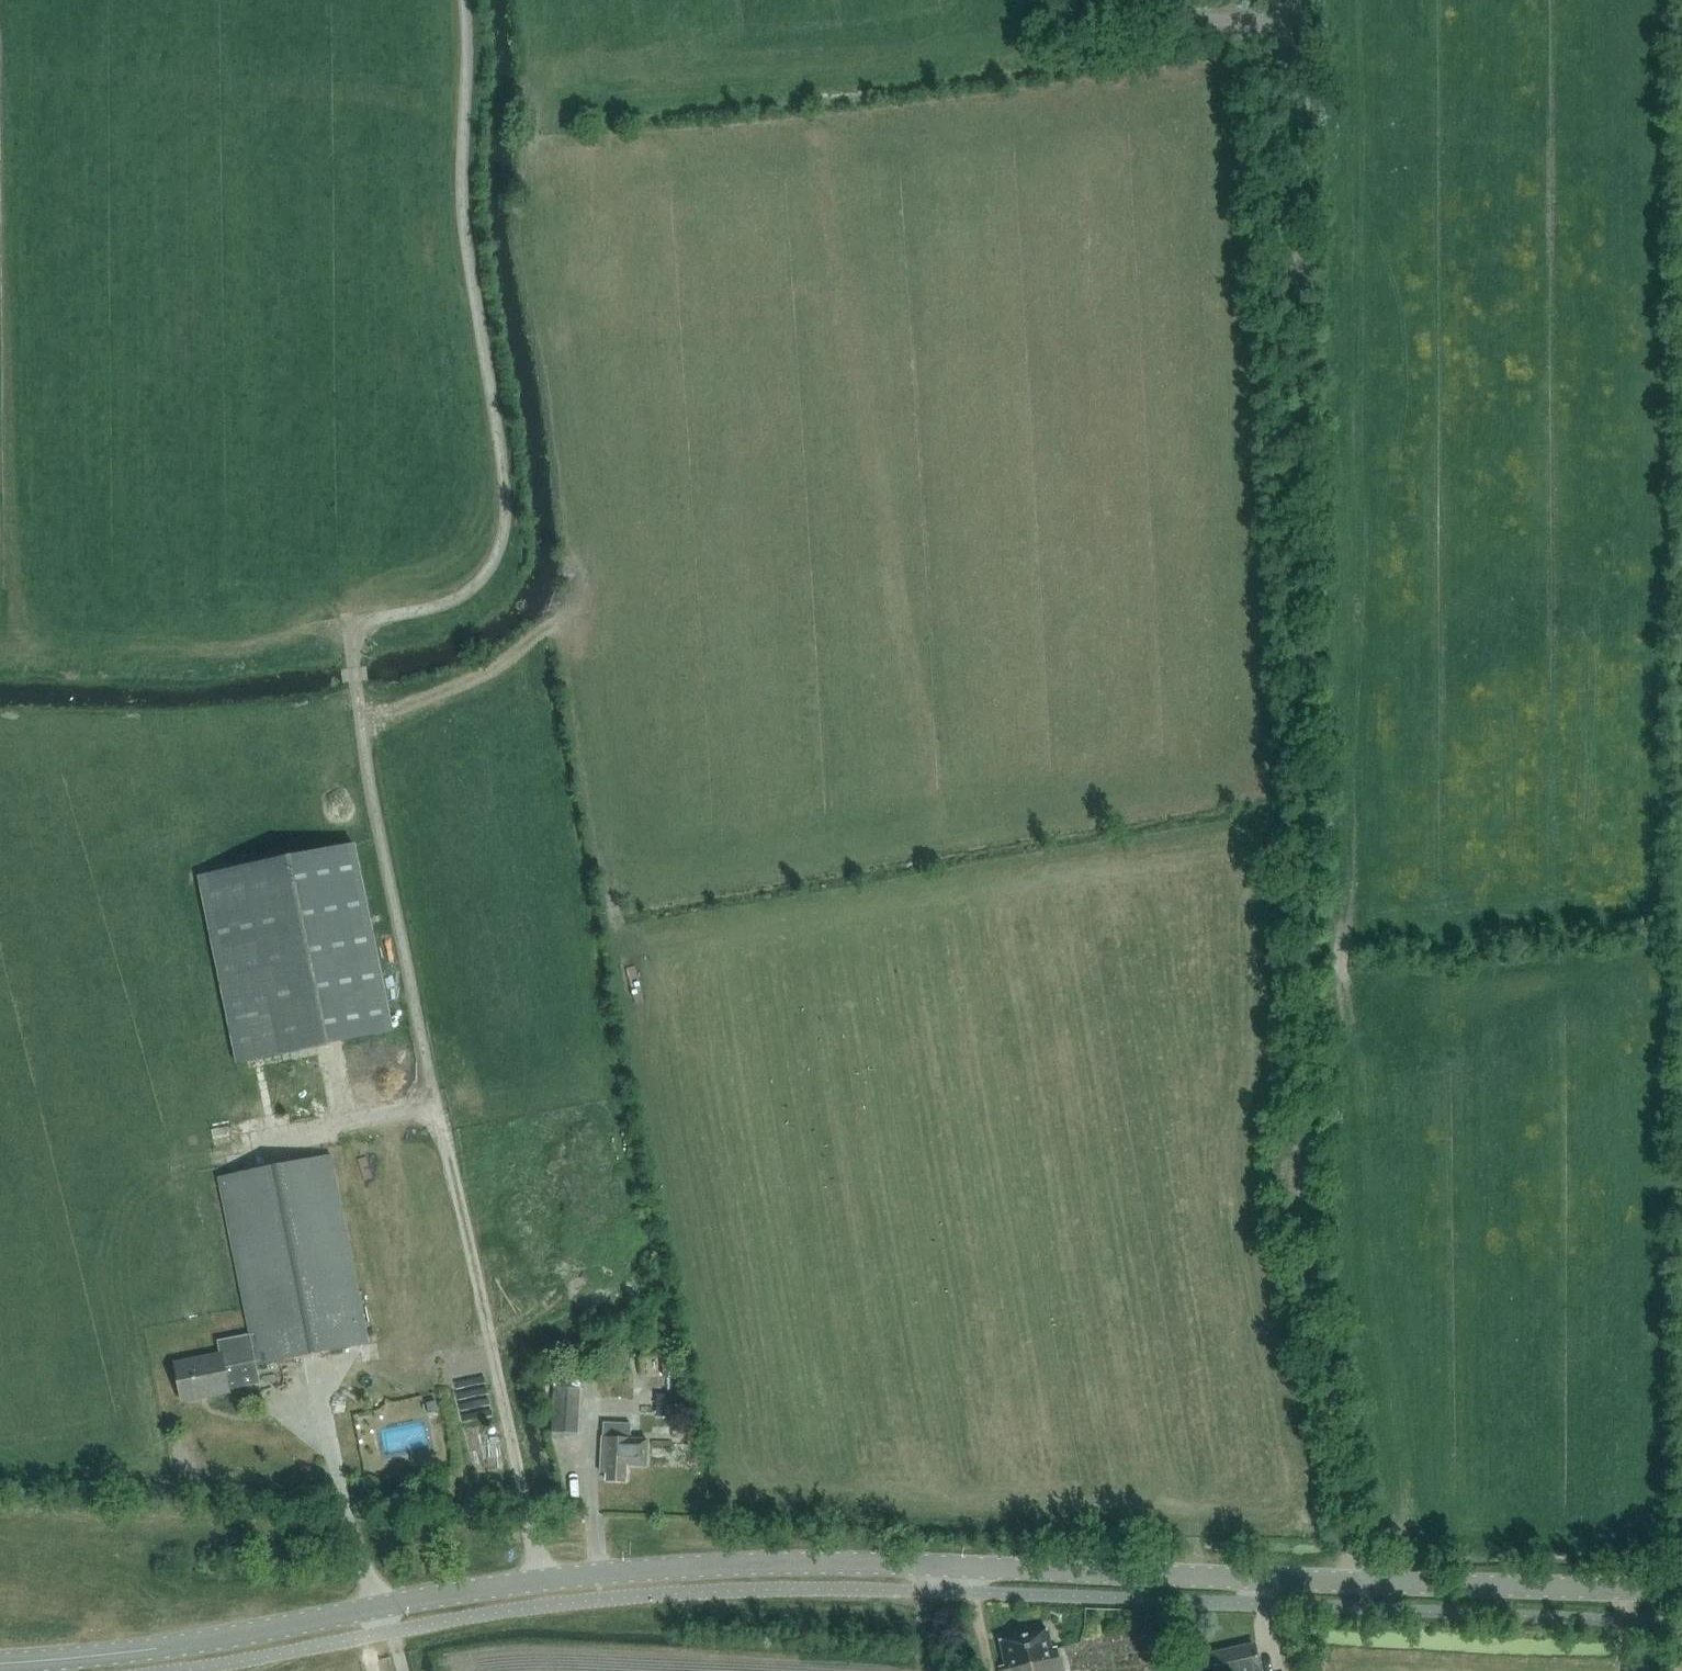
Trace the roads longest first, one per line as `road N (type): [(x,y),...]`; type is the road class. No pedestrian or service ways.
road 1 (tertiary): [(1681,1590),(731,1564),(539,1581),(184,1645),(0,1662)]

